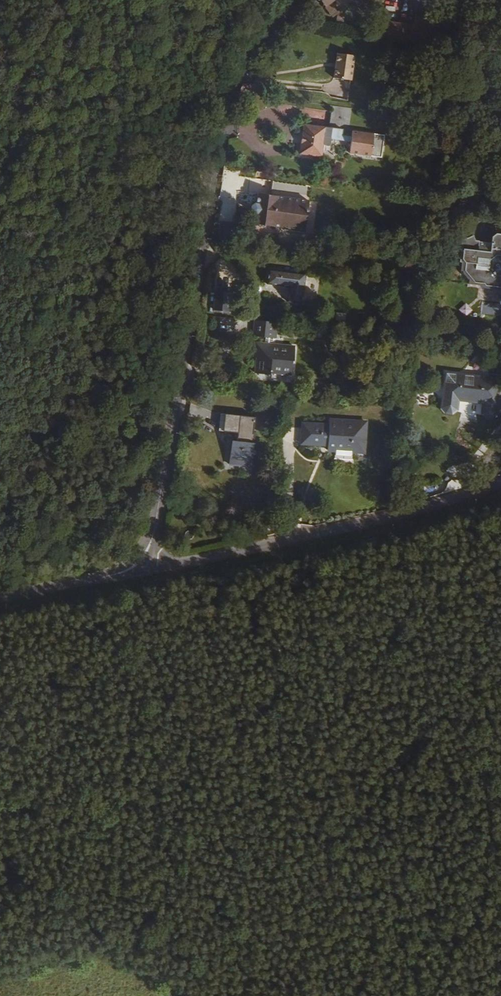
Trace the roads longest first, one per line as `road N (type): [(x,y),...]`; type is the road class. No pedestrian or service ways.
road 1 (residential): [(147,556),(173,488),(229,97),(257,40),(292,0)]
road 2 (residential): [(500,494),(168,571),(147,556)]
road 3 (unclassified): [(0,605),(107,584),(147,556)]

